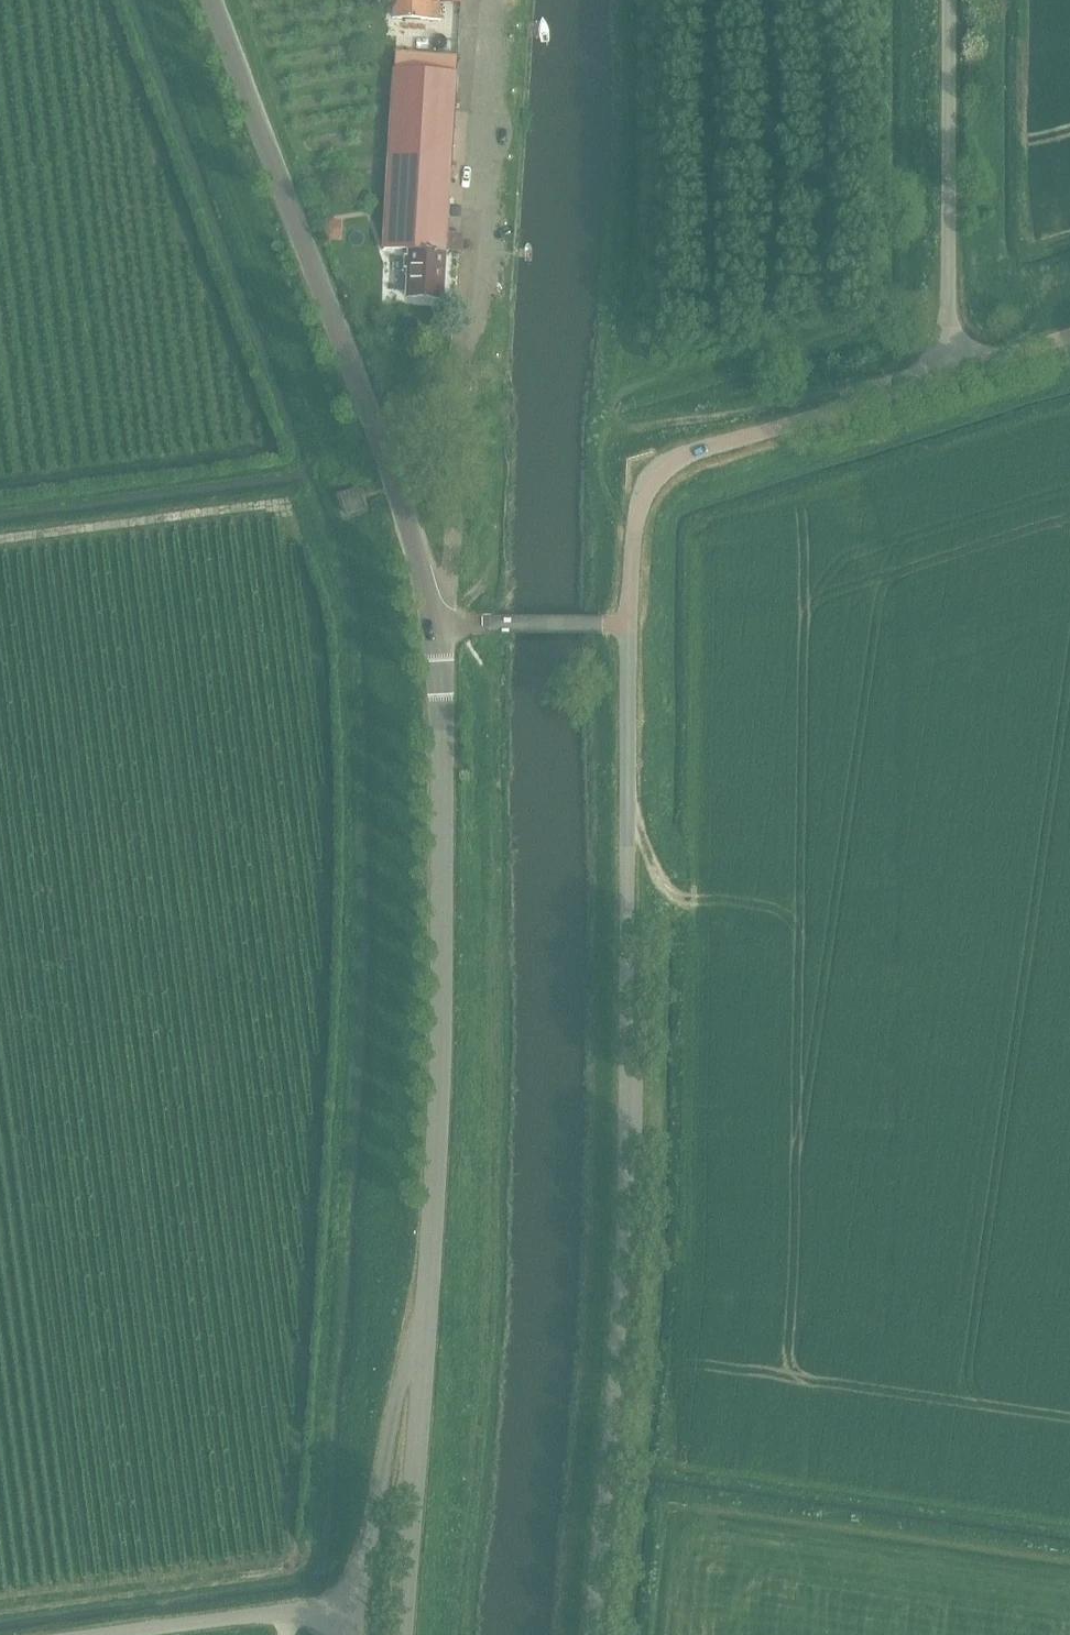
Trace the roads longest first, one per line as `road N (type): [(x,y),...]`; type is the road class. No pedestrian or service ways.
road 1 (unclassified): [(597,1634),(625,1217),(636,517),(654,479),(681,457),(947,374)]
road 2 (unclassified): [(427,1304),(440,1055),(435,624),(383,452),(212,0)]
road 3 (unclassified): [(947,374),(947,0)]
road 4 (unclassified): [(403,1634),(427,1304)]
road 5 (unclassified): [(354,1610),(400,1387),(427,1304)]
road 6 (unclassified): [(102,1634),(354,1610)]
road 7 (unclassified): [(1069,334),(947,374)]

